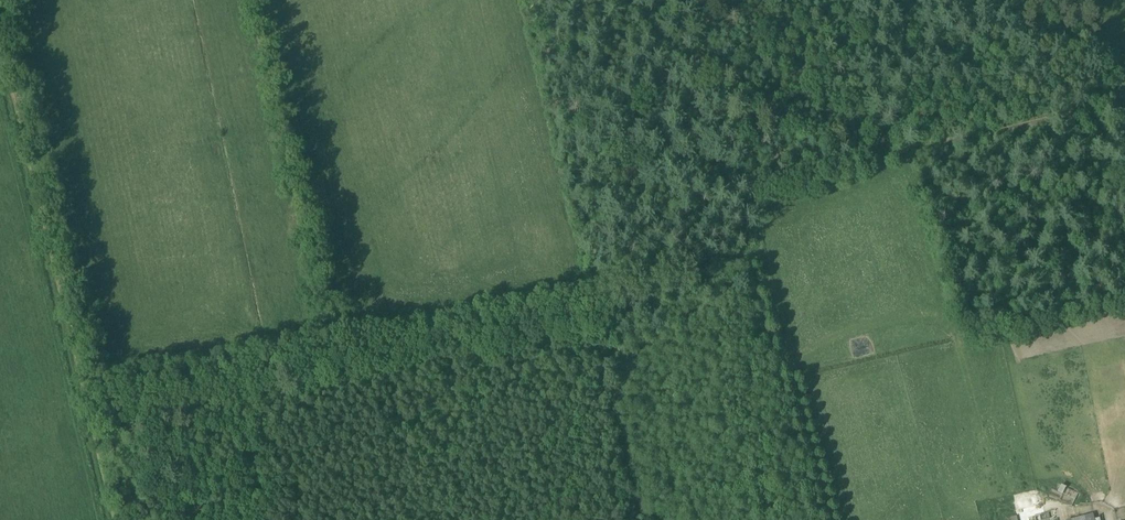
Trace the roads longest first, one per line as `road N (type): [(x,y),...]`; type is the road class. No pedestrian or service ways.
road 1 (track): [(830,519),(760,250),(590,284)]

